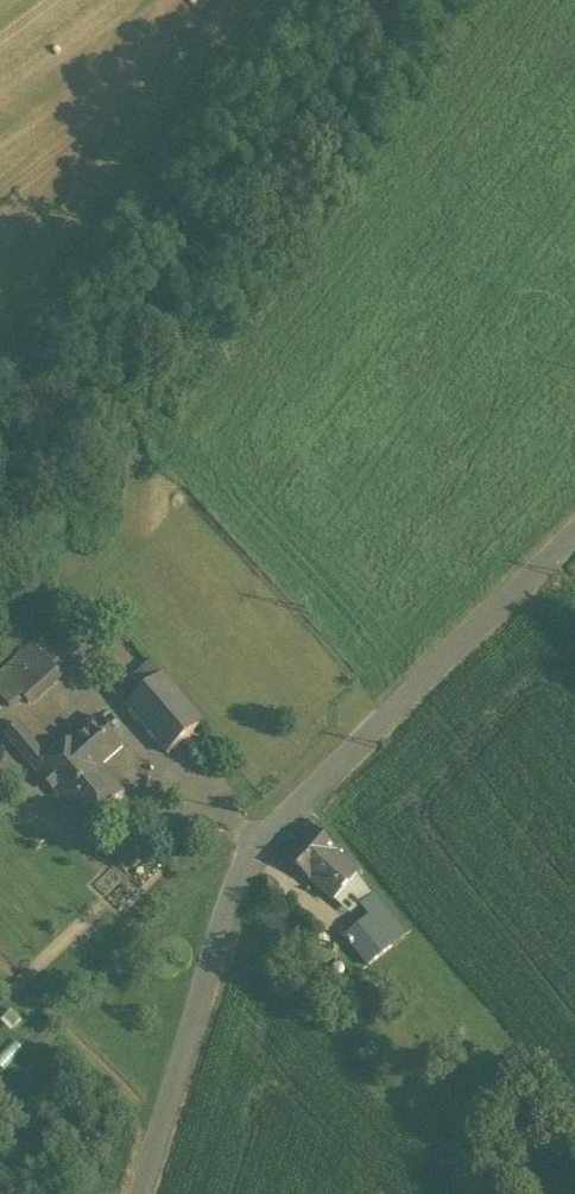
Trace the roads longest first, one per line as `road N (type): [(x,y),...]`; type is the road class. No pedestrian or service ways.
road 1 (unclassified): [(308,802),(247,879),(146,1193)]
road 2 (unclassified): [(308,802),(574,533)]

